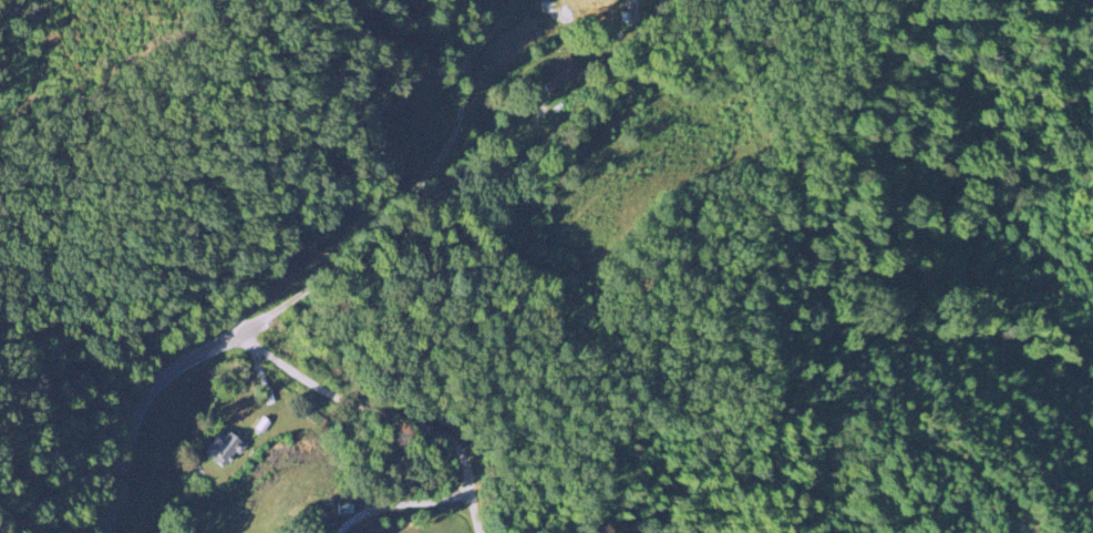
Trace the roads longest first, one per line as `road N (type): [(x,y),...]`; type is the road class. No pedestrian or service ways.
road 1 (residential): [(108,532),(138,419),(161,387),(406,213),(453,136),(478,0)]

